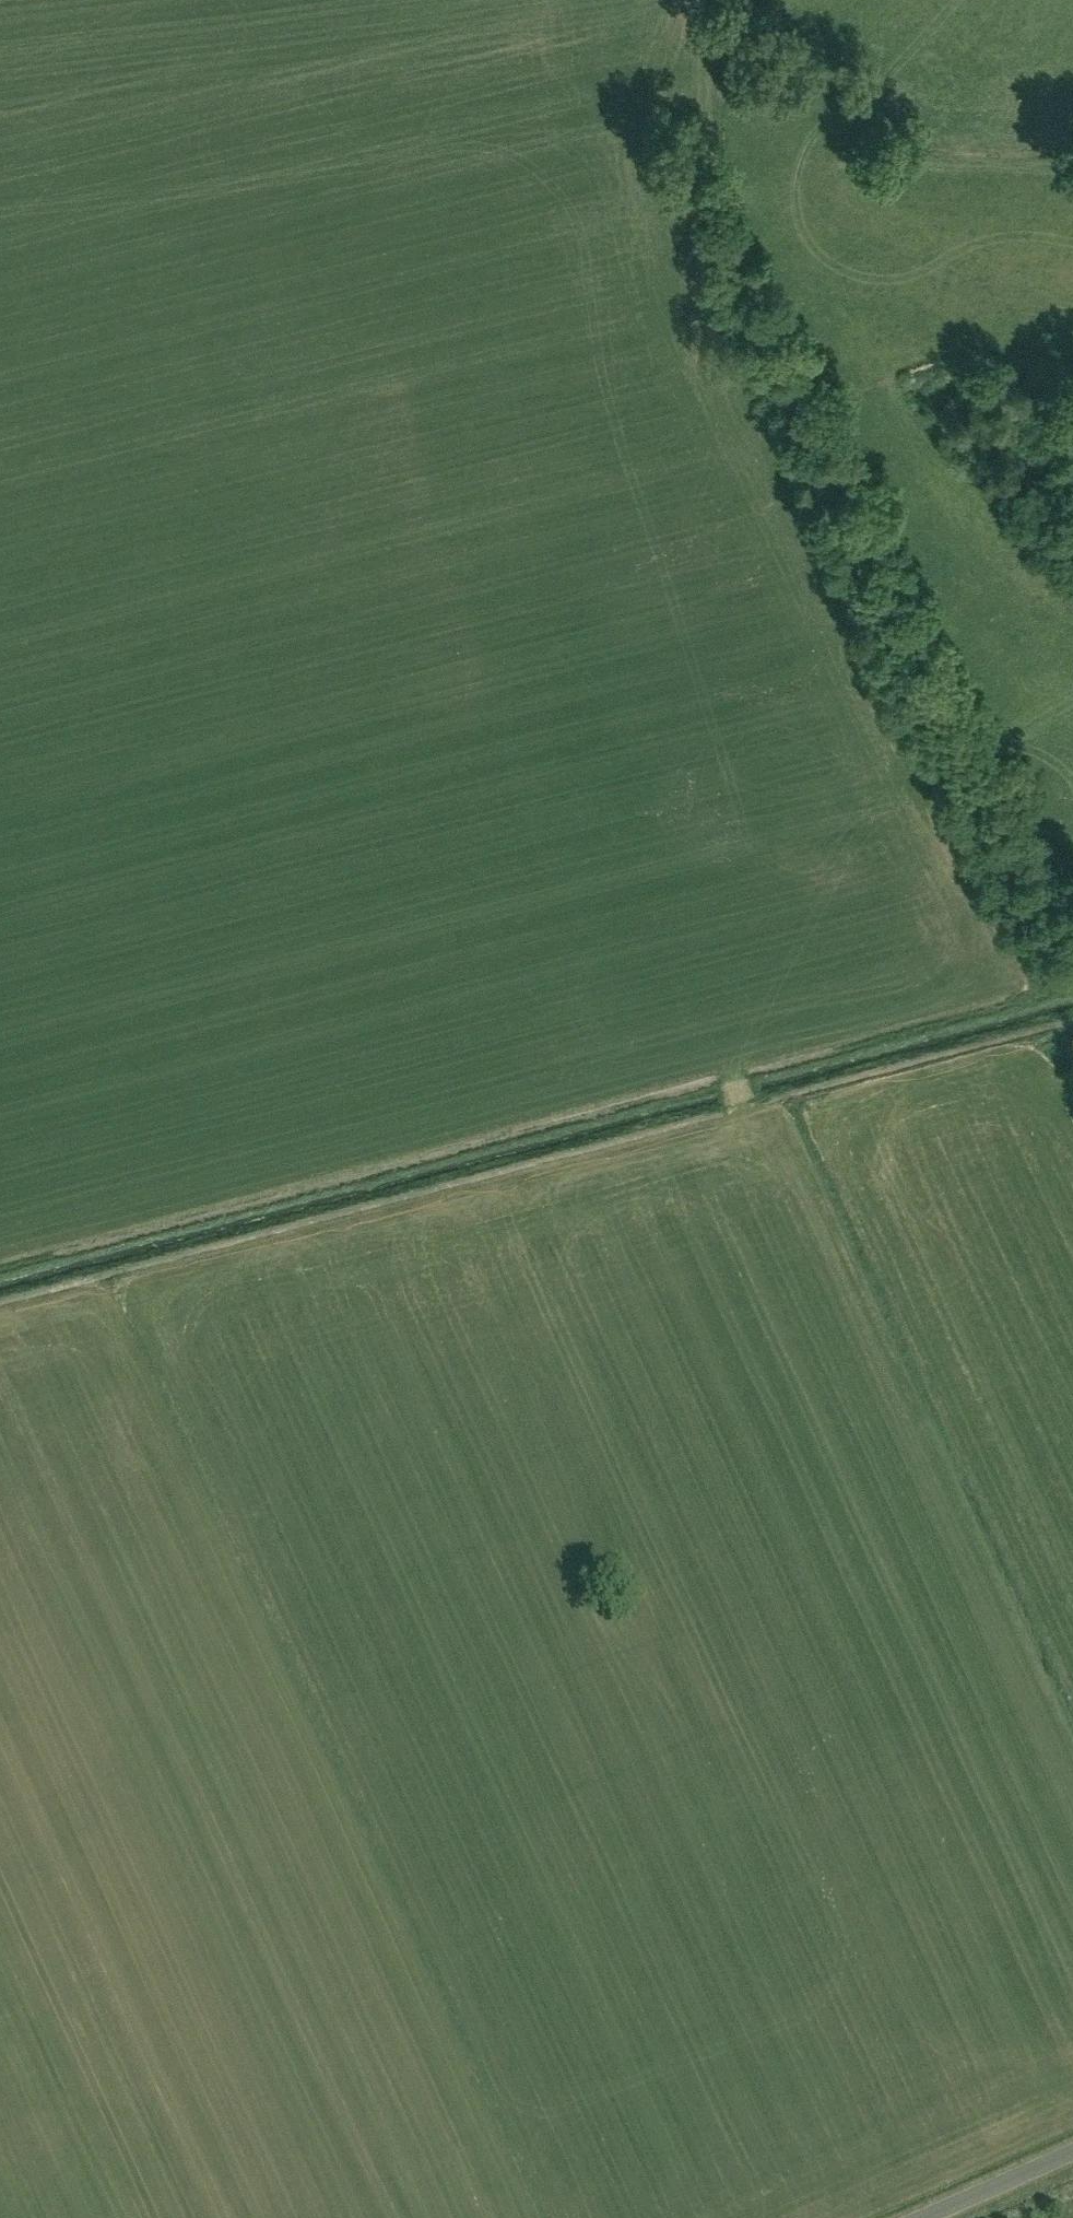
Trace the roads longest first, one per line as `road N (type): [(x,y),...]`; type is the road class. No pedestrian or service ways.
road 1 (unclassified): [(933,2217),(1072,2158)]

